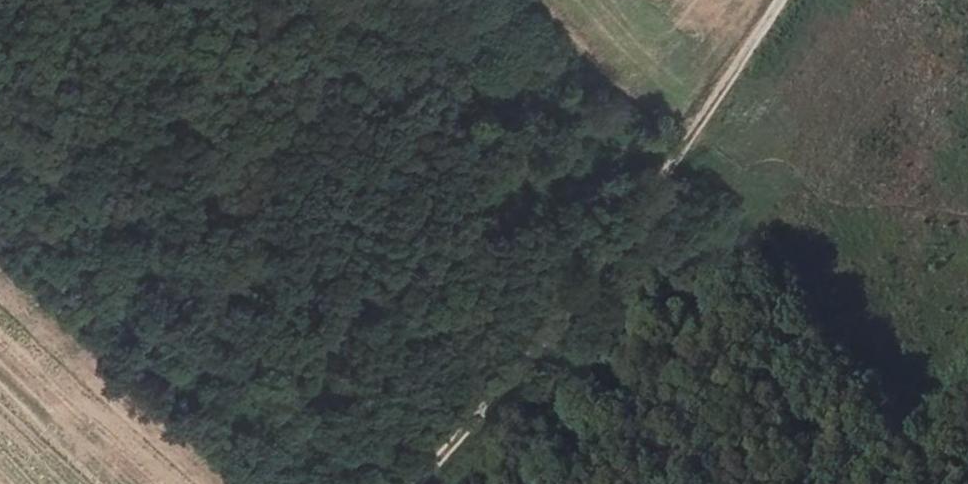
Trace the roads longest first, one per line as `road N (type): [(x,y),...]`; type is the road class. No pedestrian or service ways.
road 1 (track): [(784,0),(533,359),(411,483)]

